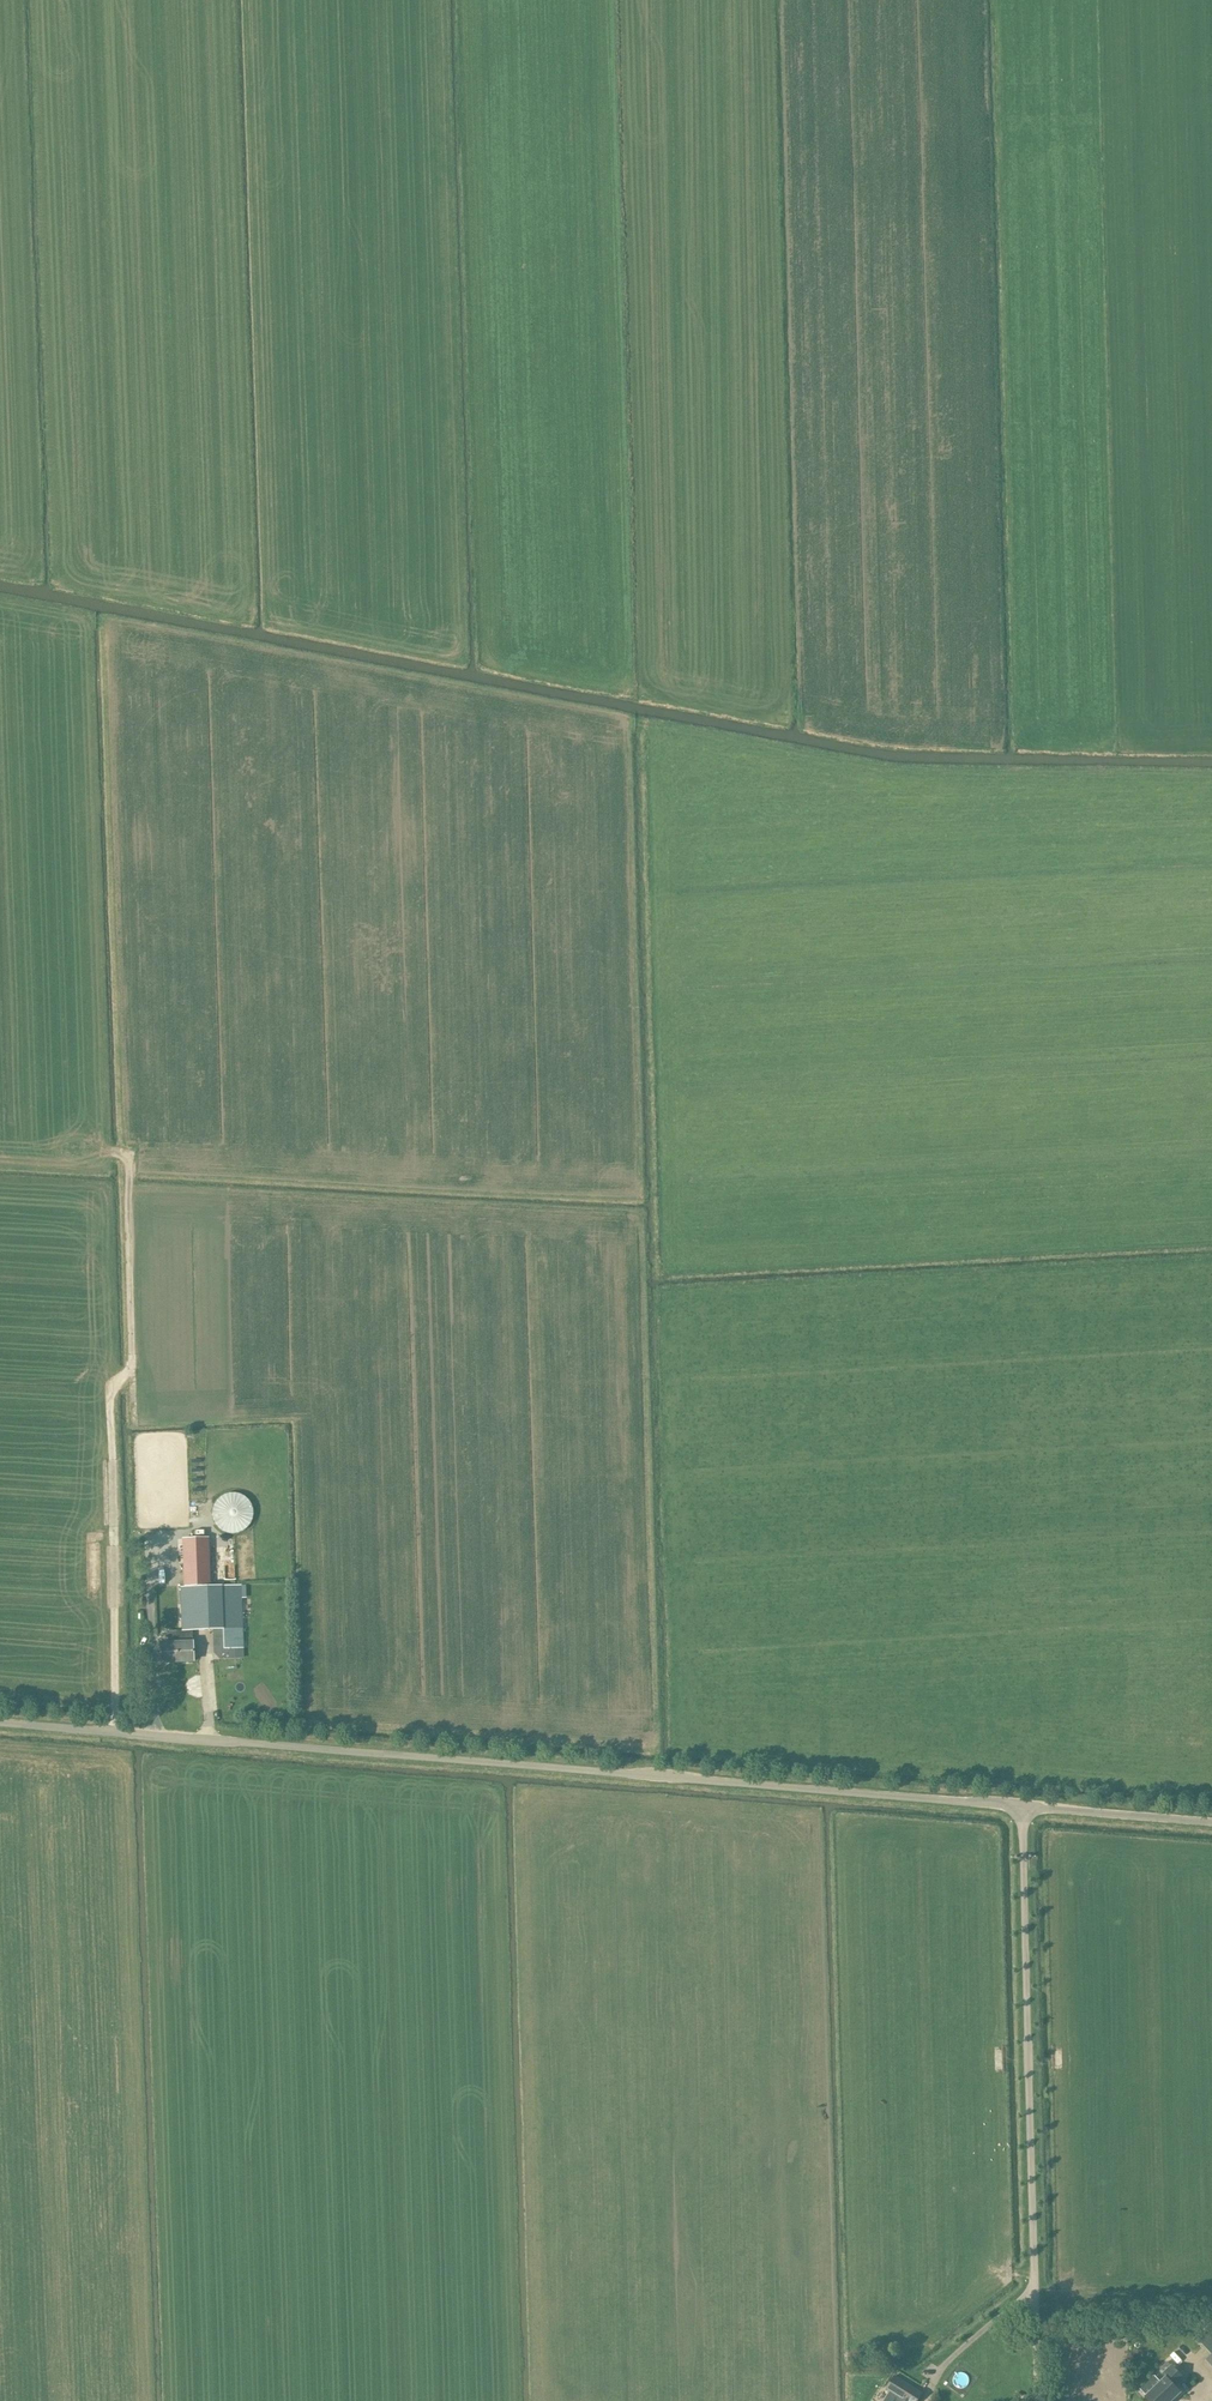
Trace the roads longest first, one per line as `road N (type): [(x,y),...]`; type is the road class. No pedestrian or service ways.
road 1 (unclassified): [(1022,1807),(0,1725)]
road 2 (unclassified): [(1038,2281),(1022,1807)]
road 3 (unclassified): [(1022,1807),(1211,1821)]
road 4 (unclassified): [(928,2377),(1038,2281)]

